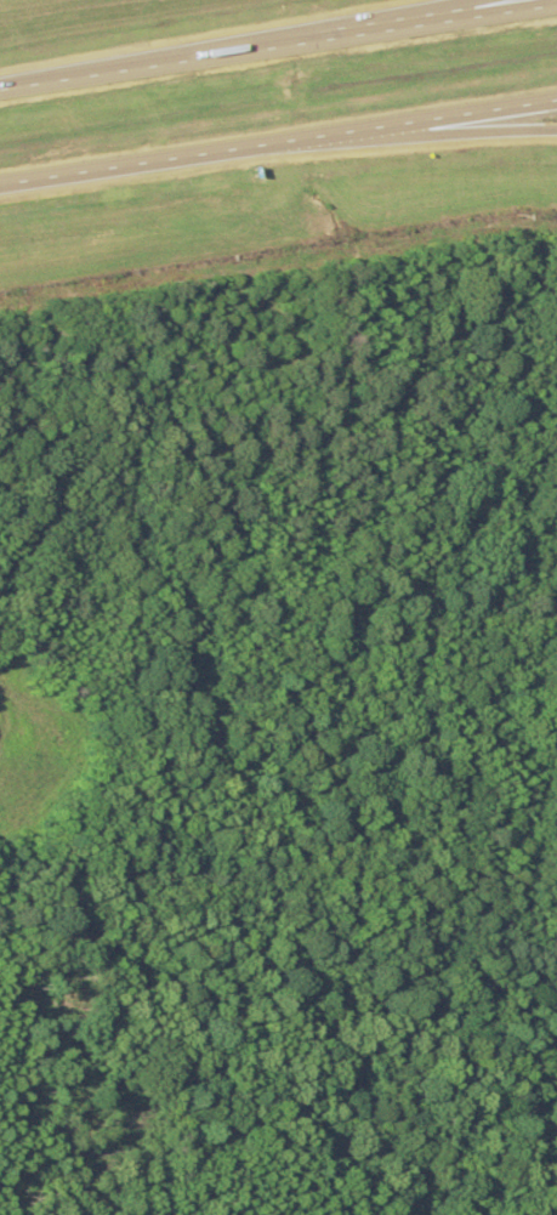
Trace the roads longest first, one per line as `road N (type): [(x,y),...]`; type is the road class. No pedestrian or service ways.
road 1 (trunk): [(556,2),(0,89)]
road 2 (trunk): [(0,184),(556,99)]
road 3 (trunk): [(260,144),(556,129)]
road 4 (trunk): [(471,0),(339,36)]

